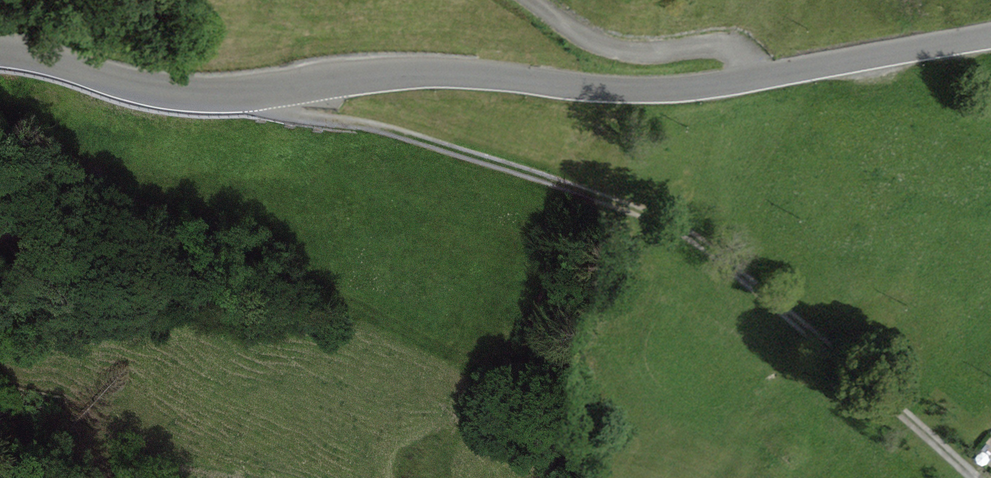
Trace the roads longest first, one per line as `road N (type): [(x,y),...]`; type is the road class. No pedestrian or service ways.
road 1 (tertiary): [(0,49),(194,94),(382,74),(646,89),(990,36)]
road 2 (track): [(290,88),(297,113),(386,128),(674,224),(976,477)]
road 3 (track): [(532,0),(608,47),(737,49),(753,78)]

